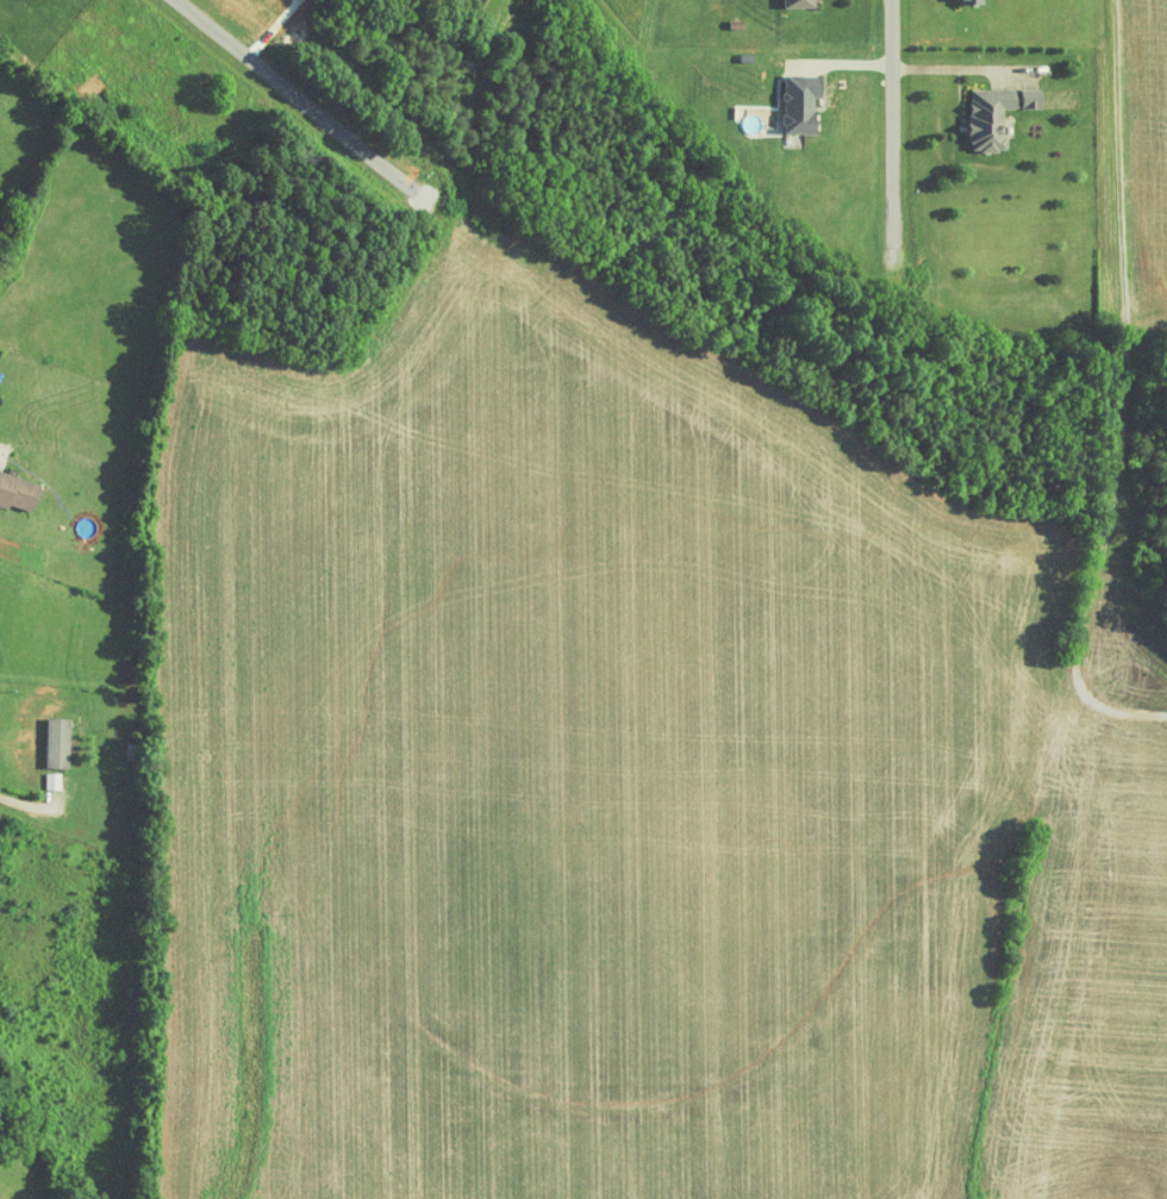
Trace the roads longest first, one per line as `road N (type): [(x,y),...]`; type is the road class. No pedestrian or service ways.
road 1 (residential): [(892,0),(895,261)]

